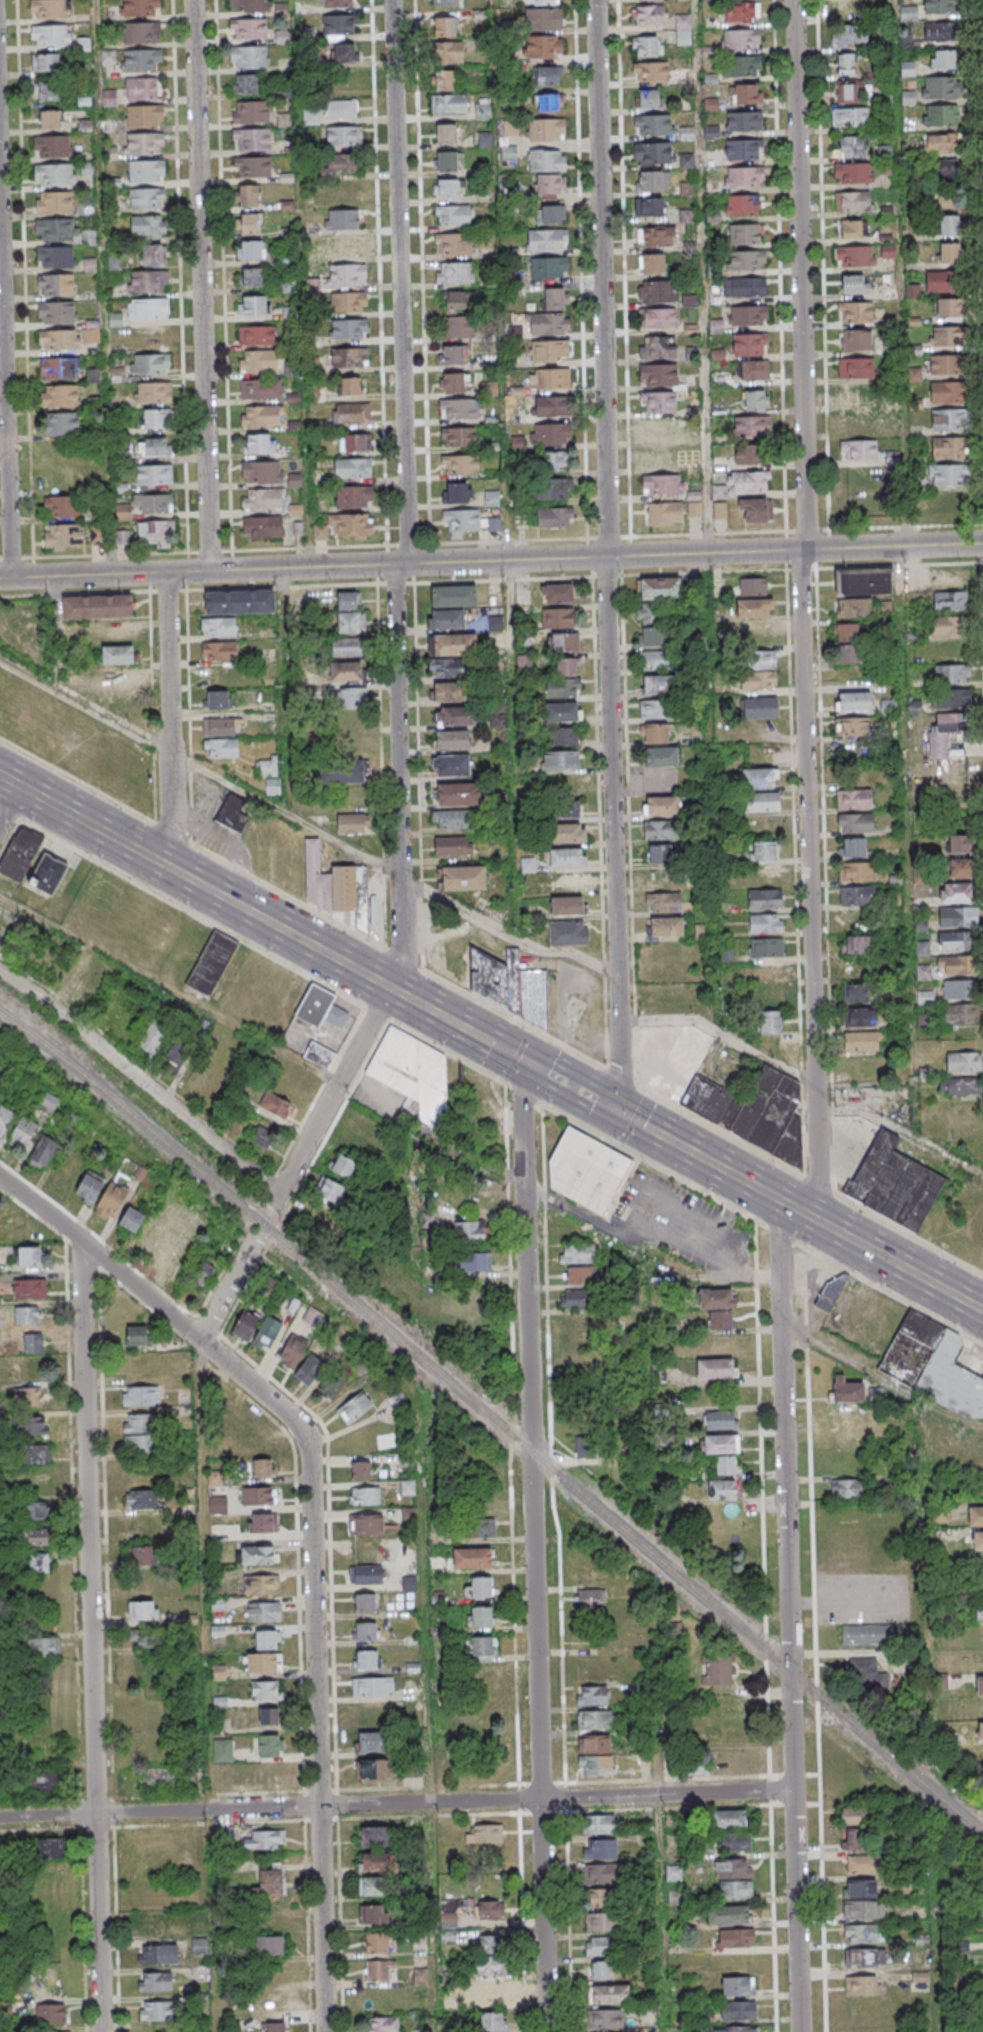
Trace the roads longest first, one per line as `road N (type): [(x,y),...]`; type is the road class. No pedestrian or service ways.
road 1 (residential): [(799,2031),(778,1235),(817,1188),(796,0)]
road 2 (residential): [(621,1114),(597,0)]
road 3 (tertiary): [(982,544),(0,579)]
road 4 (residential): [(546,2031),(520,1060)]
road 5 (residential): [(793,1790),(0,1816)]
road 6 (residential): [(101,2031),(79,1241)]
road 7 (residential): [(269,1217),(393,991),(403,958),(395,564)]
road 8 (residential): [(325,2031),(305,1437)]
road 9 (primary): [(520,1060),(0,776)]
road 10 (residential): [(213,571),(195,0)]
road 11 (residential): [(411,564),(394,0)]
road 12 (residential): [(14,578),(0,126)]
road 13 (primary): [(982,1312),(621,1114)]
road 14 (residential): [(305,1437),(0,1179)]
road 15 (residential): [(281,1195),(0,972)]
road 16 (residential): [(172,870),(165,573)]
road 17 (residential): [(199,1340),(259,1234)]

